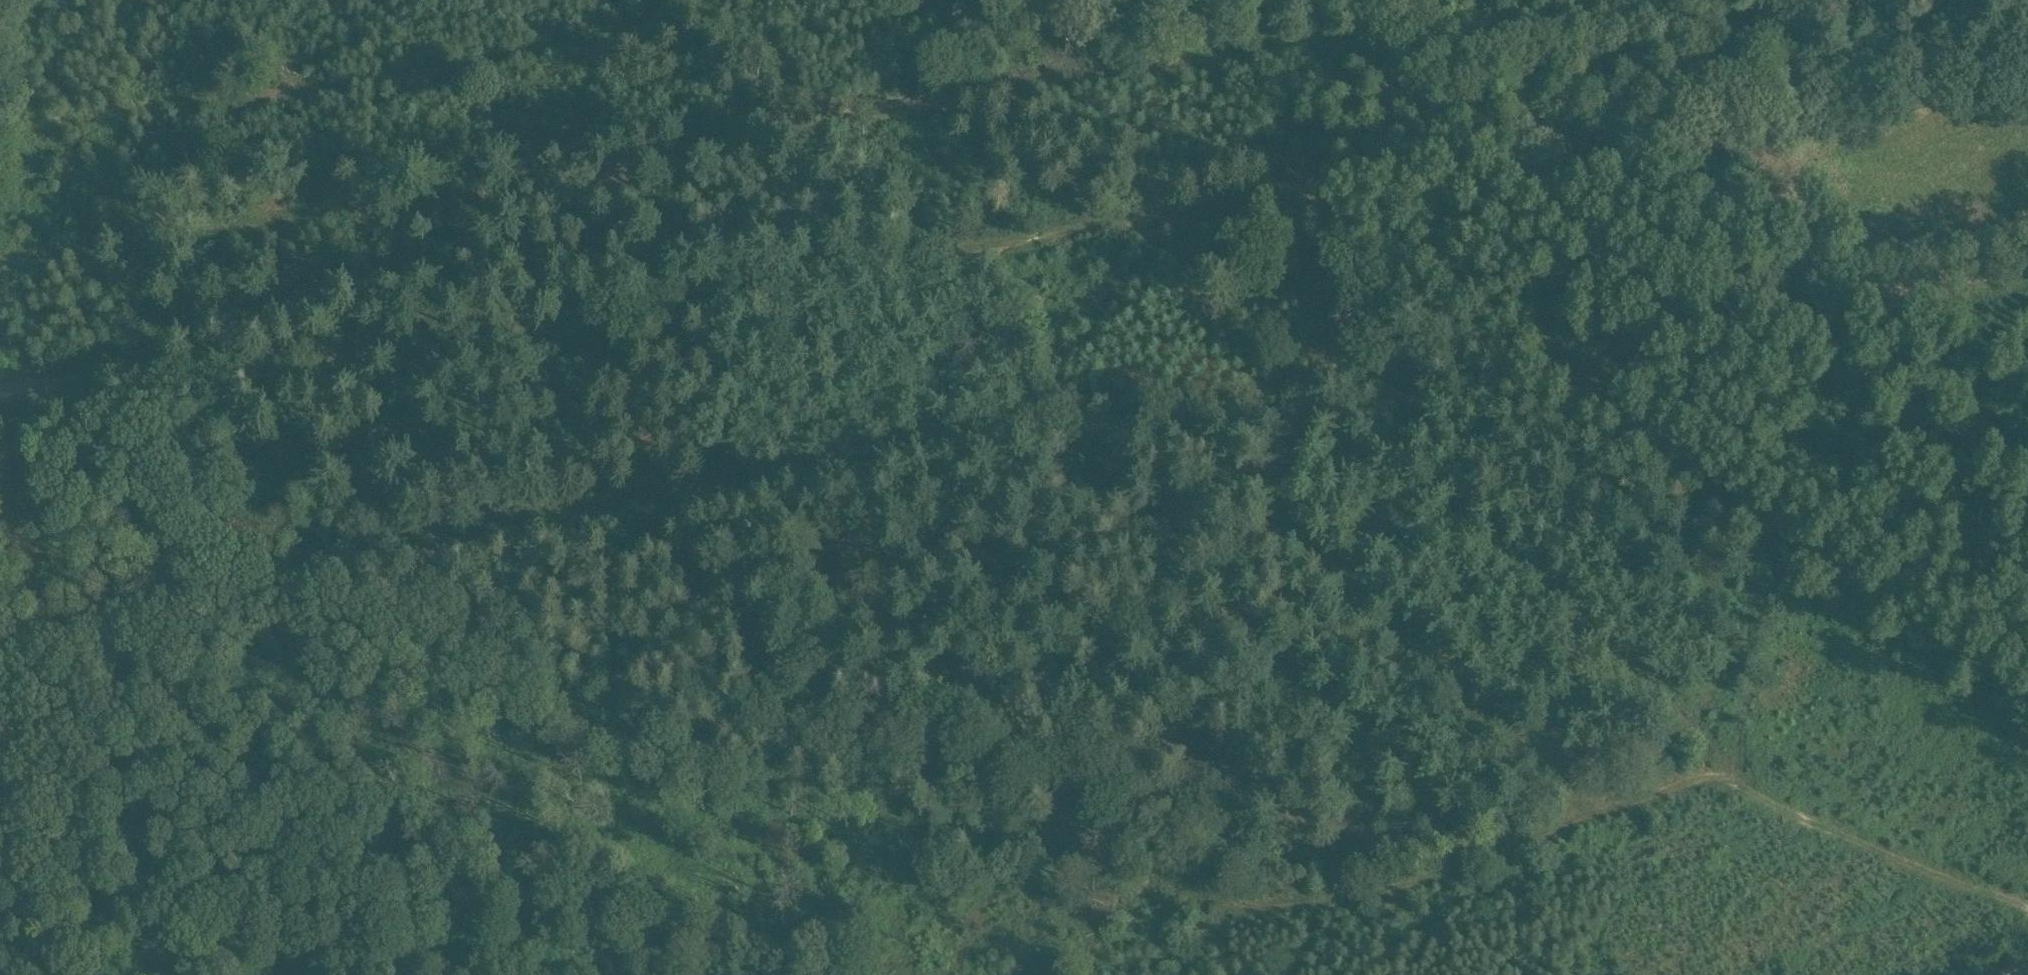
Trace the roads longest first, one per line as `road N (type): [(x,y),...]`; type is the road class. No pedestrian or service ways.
road 1 (track): [(0,740),(39,974)]

